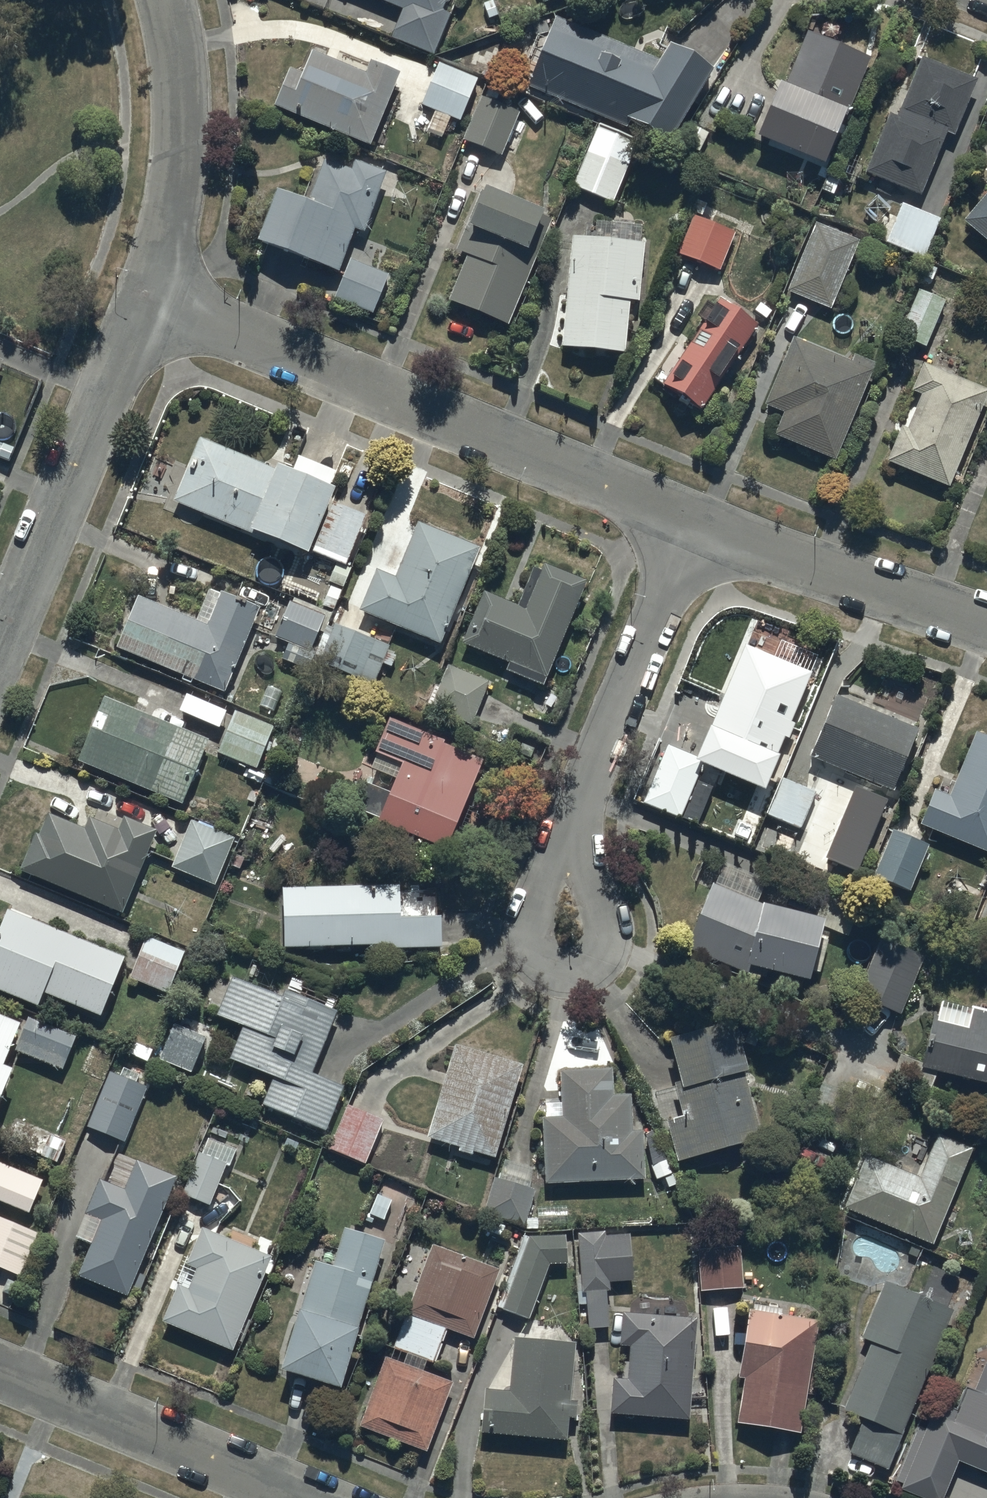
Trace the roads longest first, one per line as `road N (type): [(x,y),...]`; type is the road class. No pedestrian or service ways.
road 1 (residential): [(148,296),(689,520)]
road 2 (residential): [(689,520),(584,802),(563,932)]
road 3 (residential): [(148,296),(0,659)]
road 4 (residential): [(0,1366),(316,1497)]
road 5 (residential): [(689,520),(986,622)]
road 6 (residential): [(165,0),(181,151),(148,296)]

